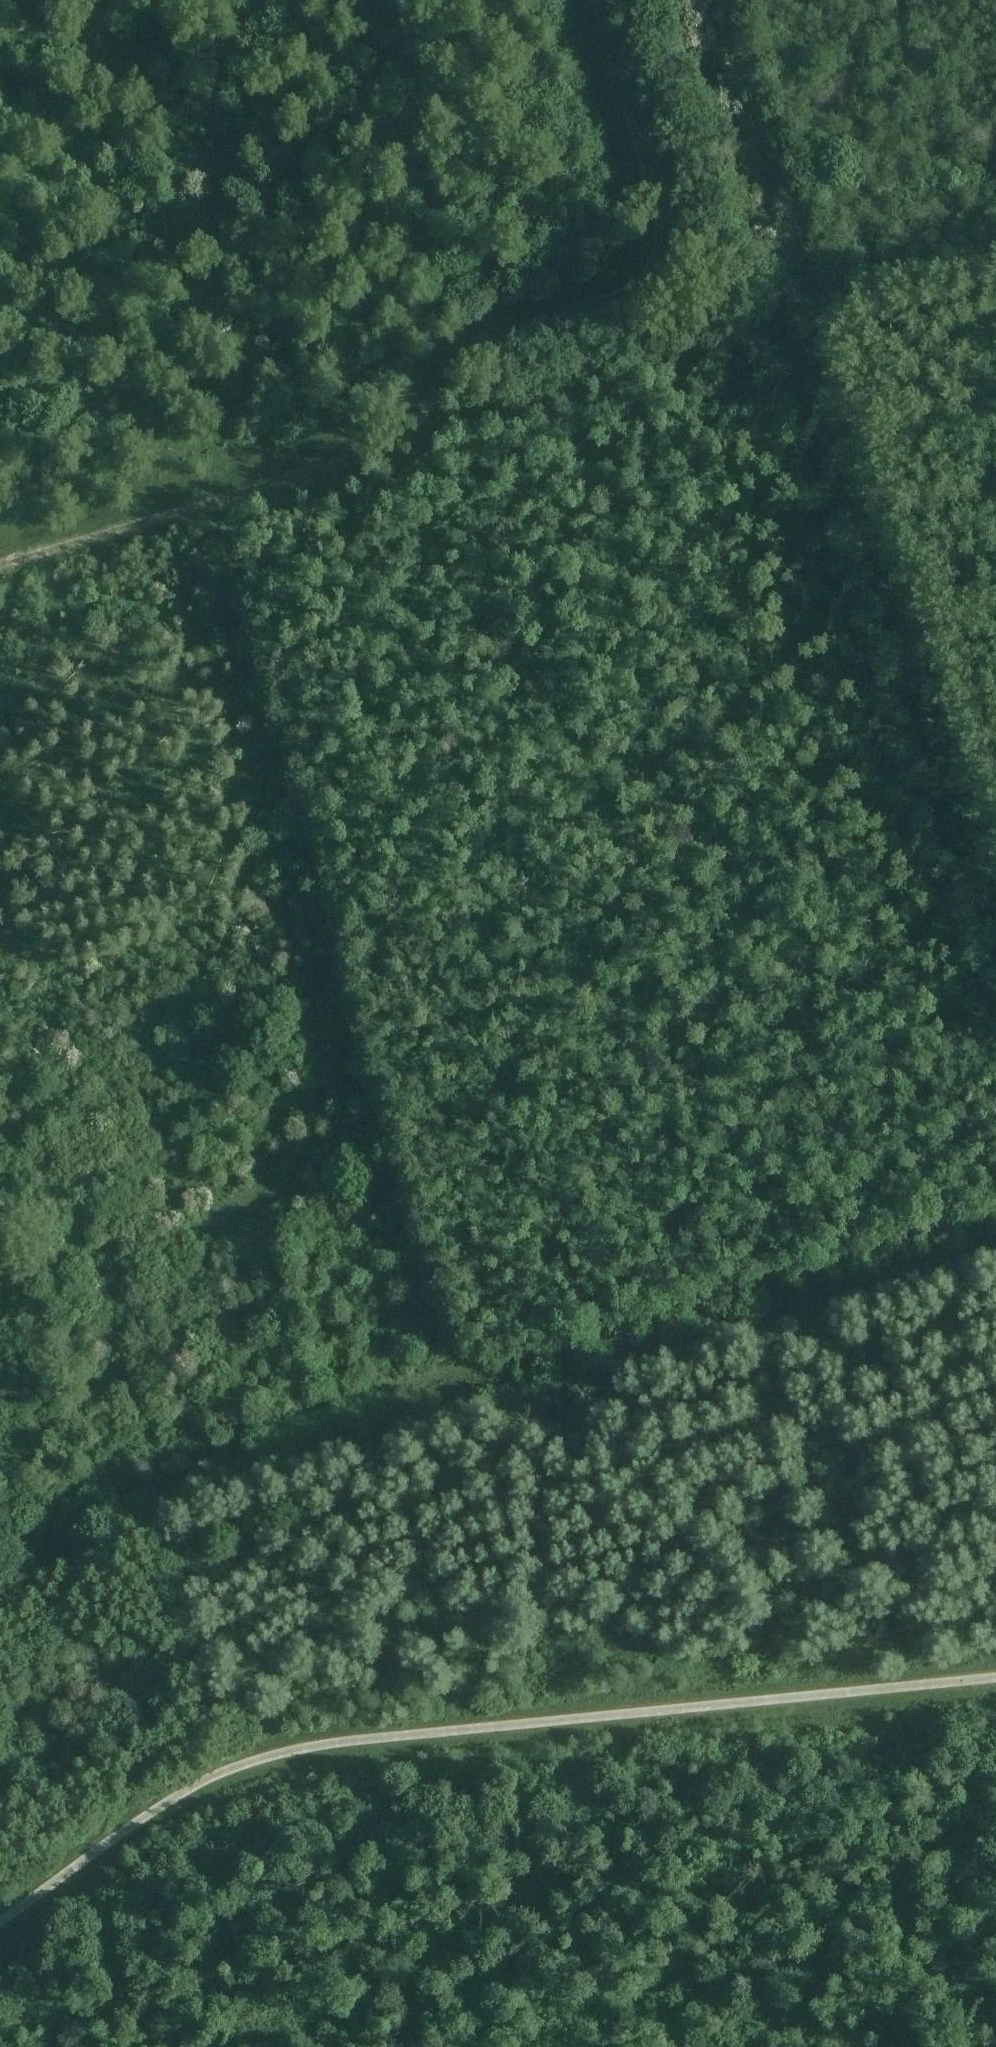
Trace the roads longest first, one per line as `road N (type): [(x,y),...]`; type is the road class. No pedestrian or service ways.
road 1 (track): [(595,0),(662,223),(645,278),(524,319),(447,368),(388,448),(0,566)]

